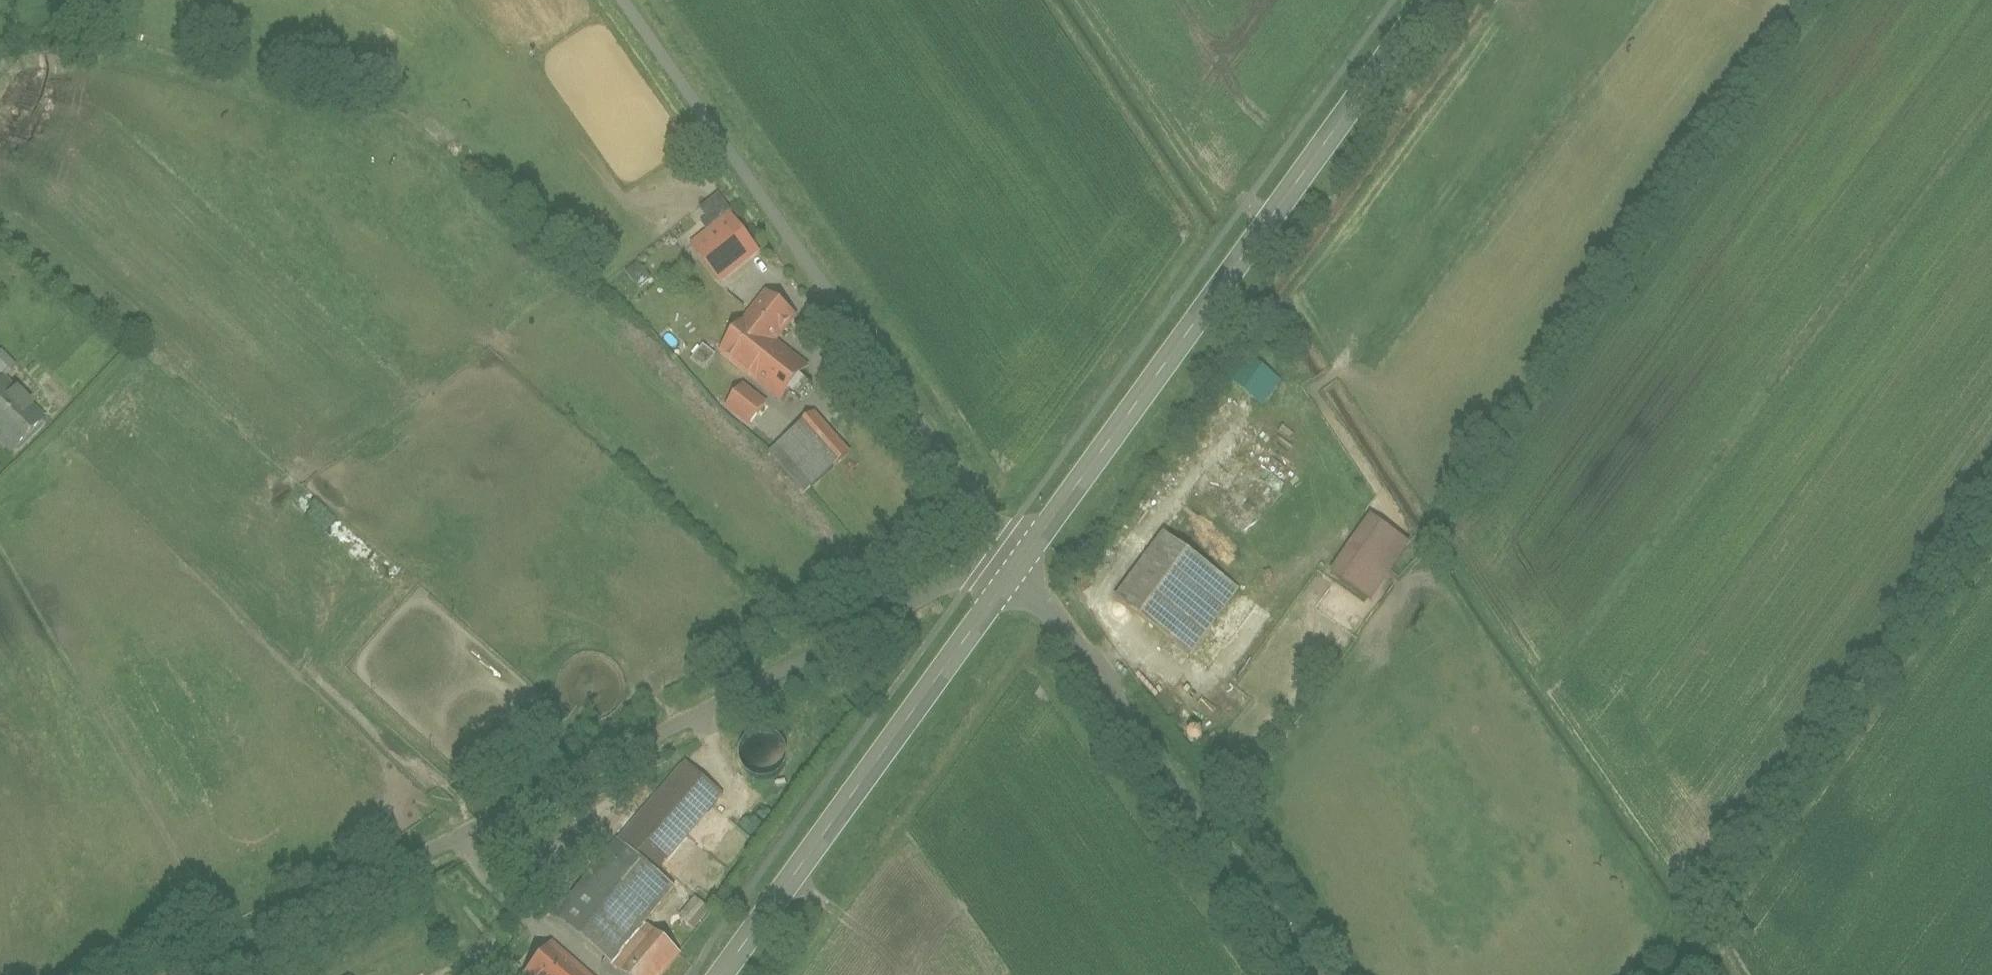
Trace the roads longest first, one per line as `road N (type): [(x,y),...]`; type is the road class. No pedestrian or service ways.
road 1 (residential): [(1018,568),(546,779),(168,974)]
road 2 (secondary): [(1018,568),(1430,0)]
road 3 (residential): [(615,0),(1018,568)]
road 4 (residential): [(1018,568),(1320,974)]
road 5 (secondary): [(722,974),(1018,568)]

